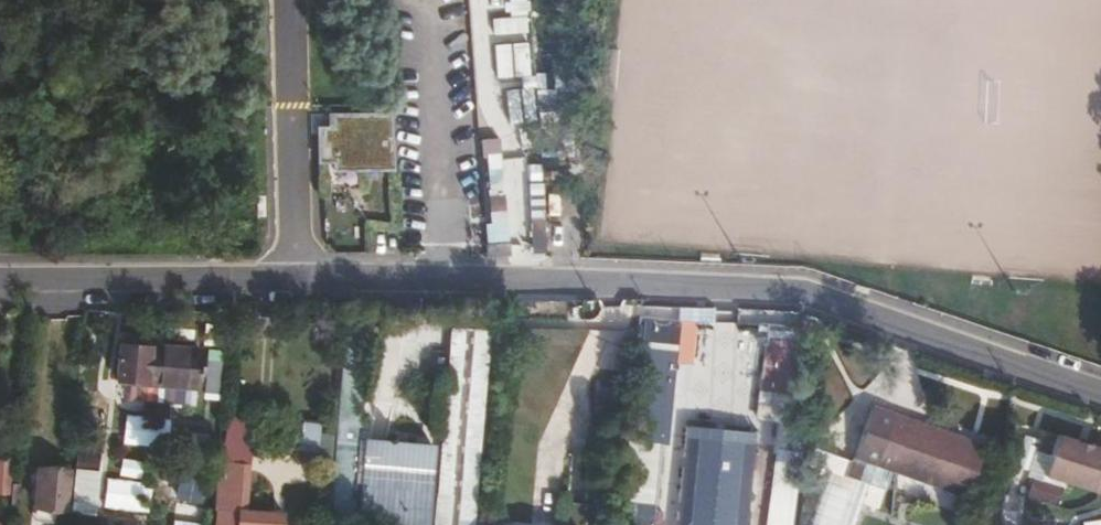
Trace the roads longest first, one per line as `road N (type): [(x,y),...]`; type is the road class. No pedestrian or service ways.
road 1 (residential): [(1100,383),(800,279),(728,272),(331,282),(0,278)]

